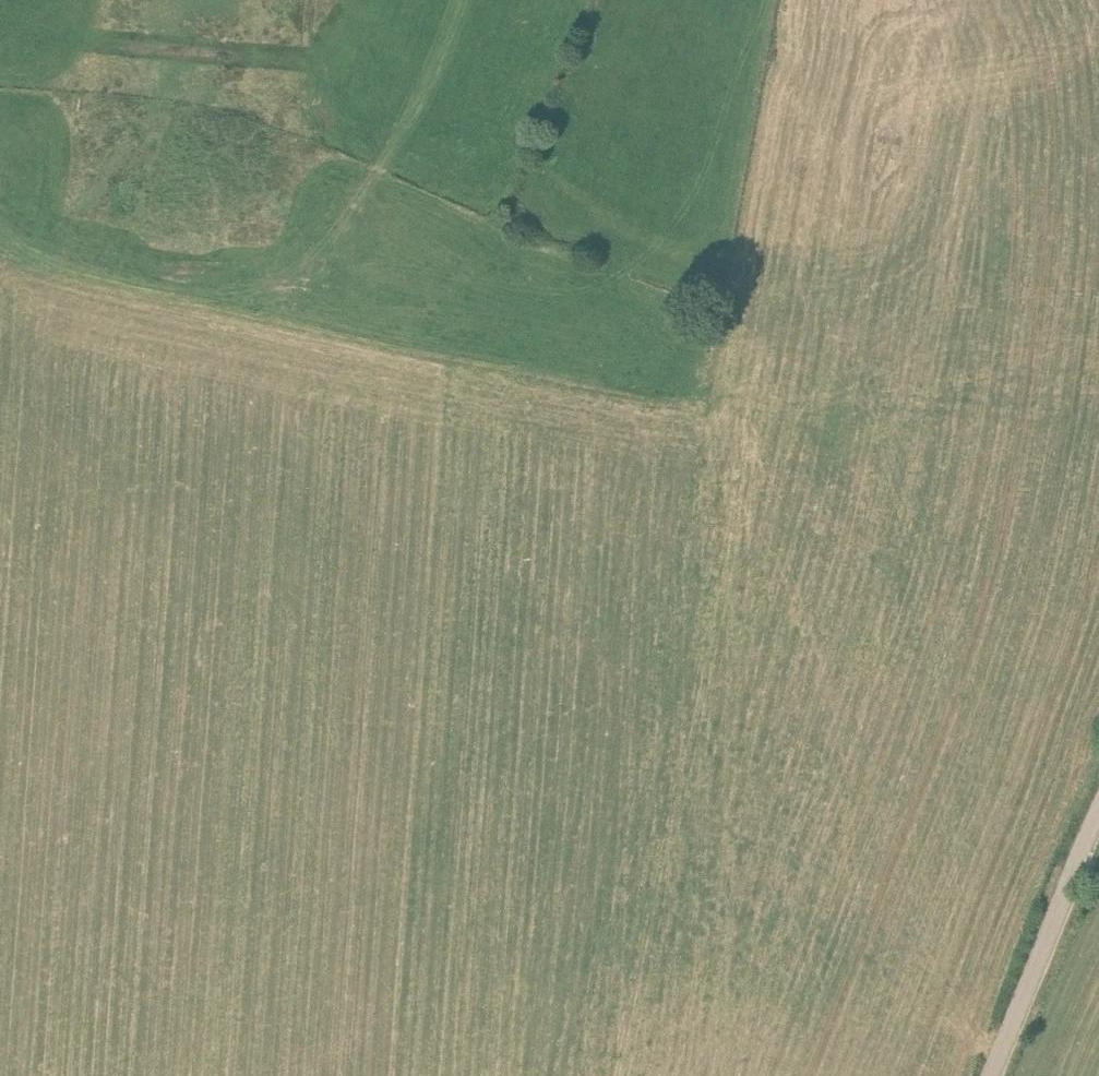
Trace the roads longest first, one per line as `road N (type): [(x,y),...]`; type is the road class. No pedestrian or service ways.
road 1 (track): [(1098,804),(988,1075)]

